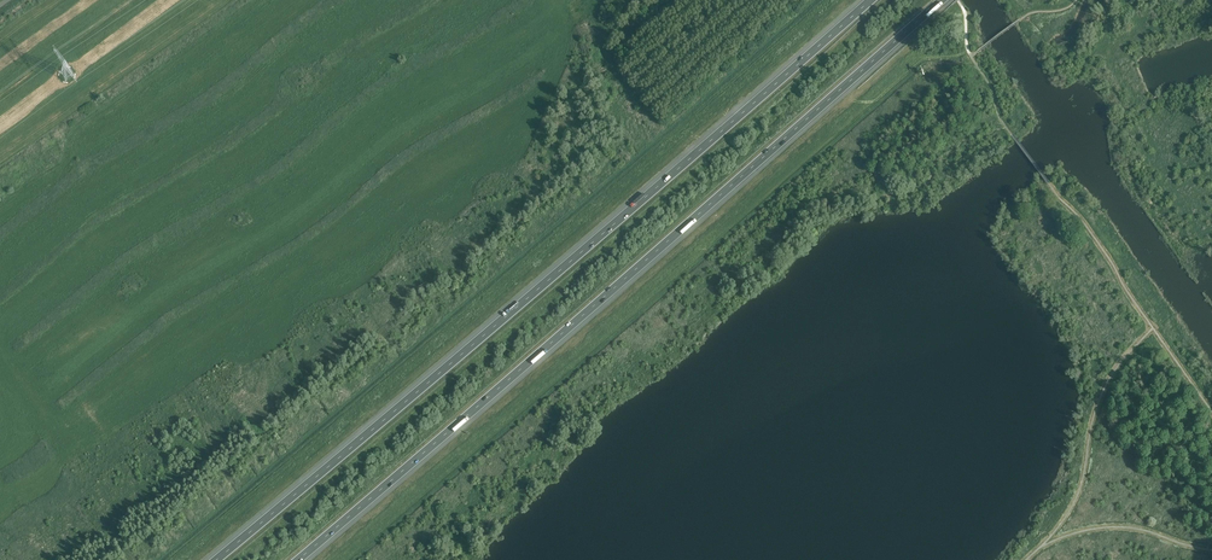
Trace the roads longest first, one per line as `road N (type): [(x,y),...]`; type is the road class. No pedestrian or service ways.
road 1 (motorway): [(869,0),(216,559)]
road 2 (motorway): [(299,559),(942,0)]

